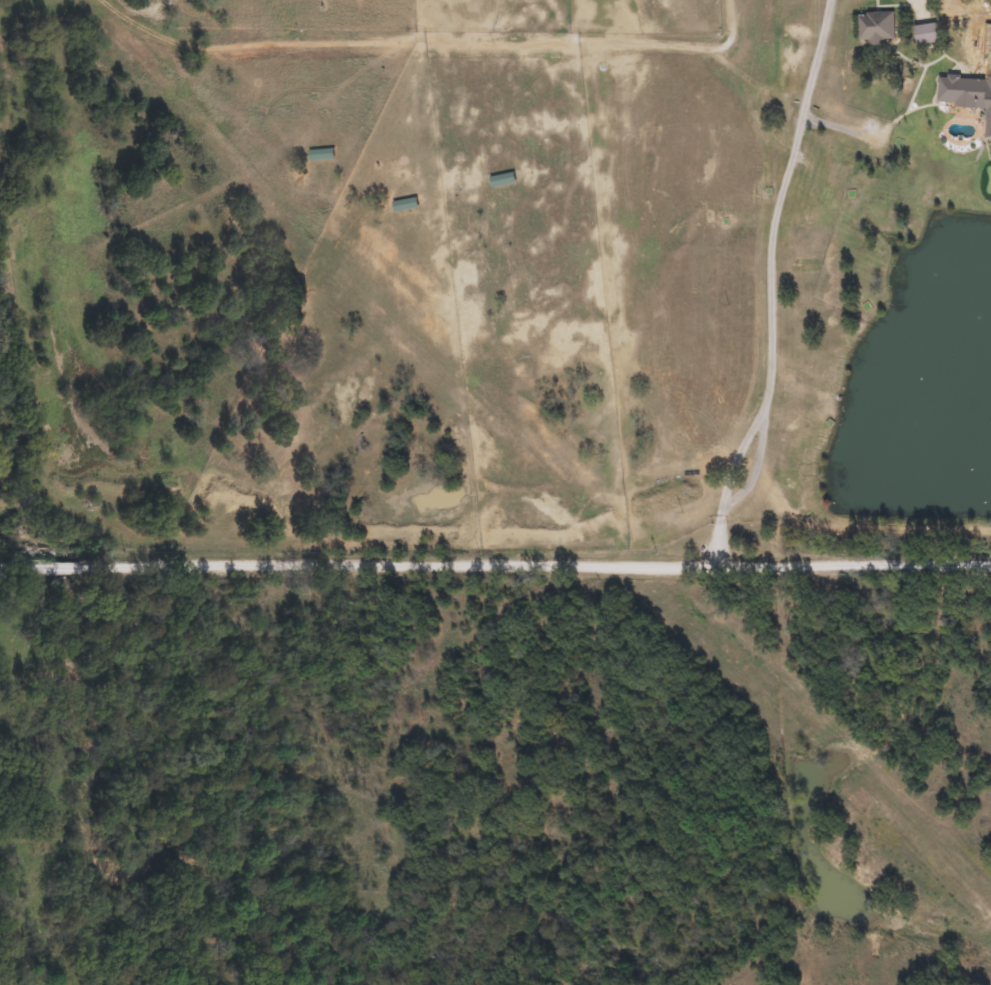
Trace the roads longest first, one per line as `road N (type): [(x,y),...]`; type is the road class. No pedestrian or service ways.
road 1 (residential): [(990,589),(0,594)]
road 2 (track): [(724,0),(726,34),(707,47),(204,51),(132,30),(92,0)]

